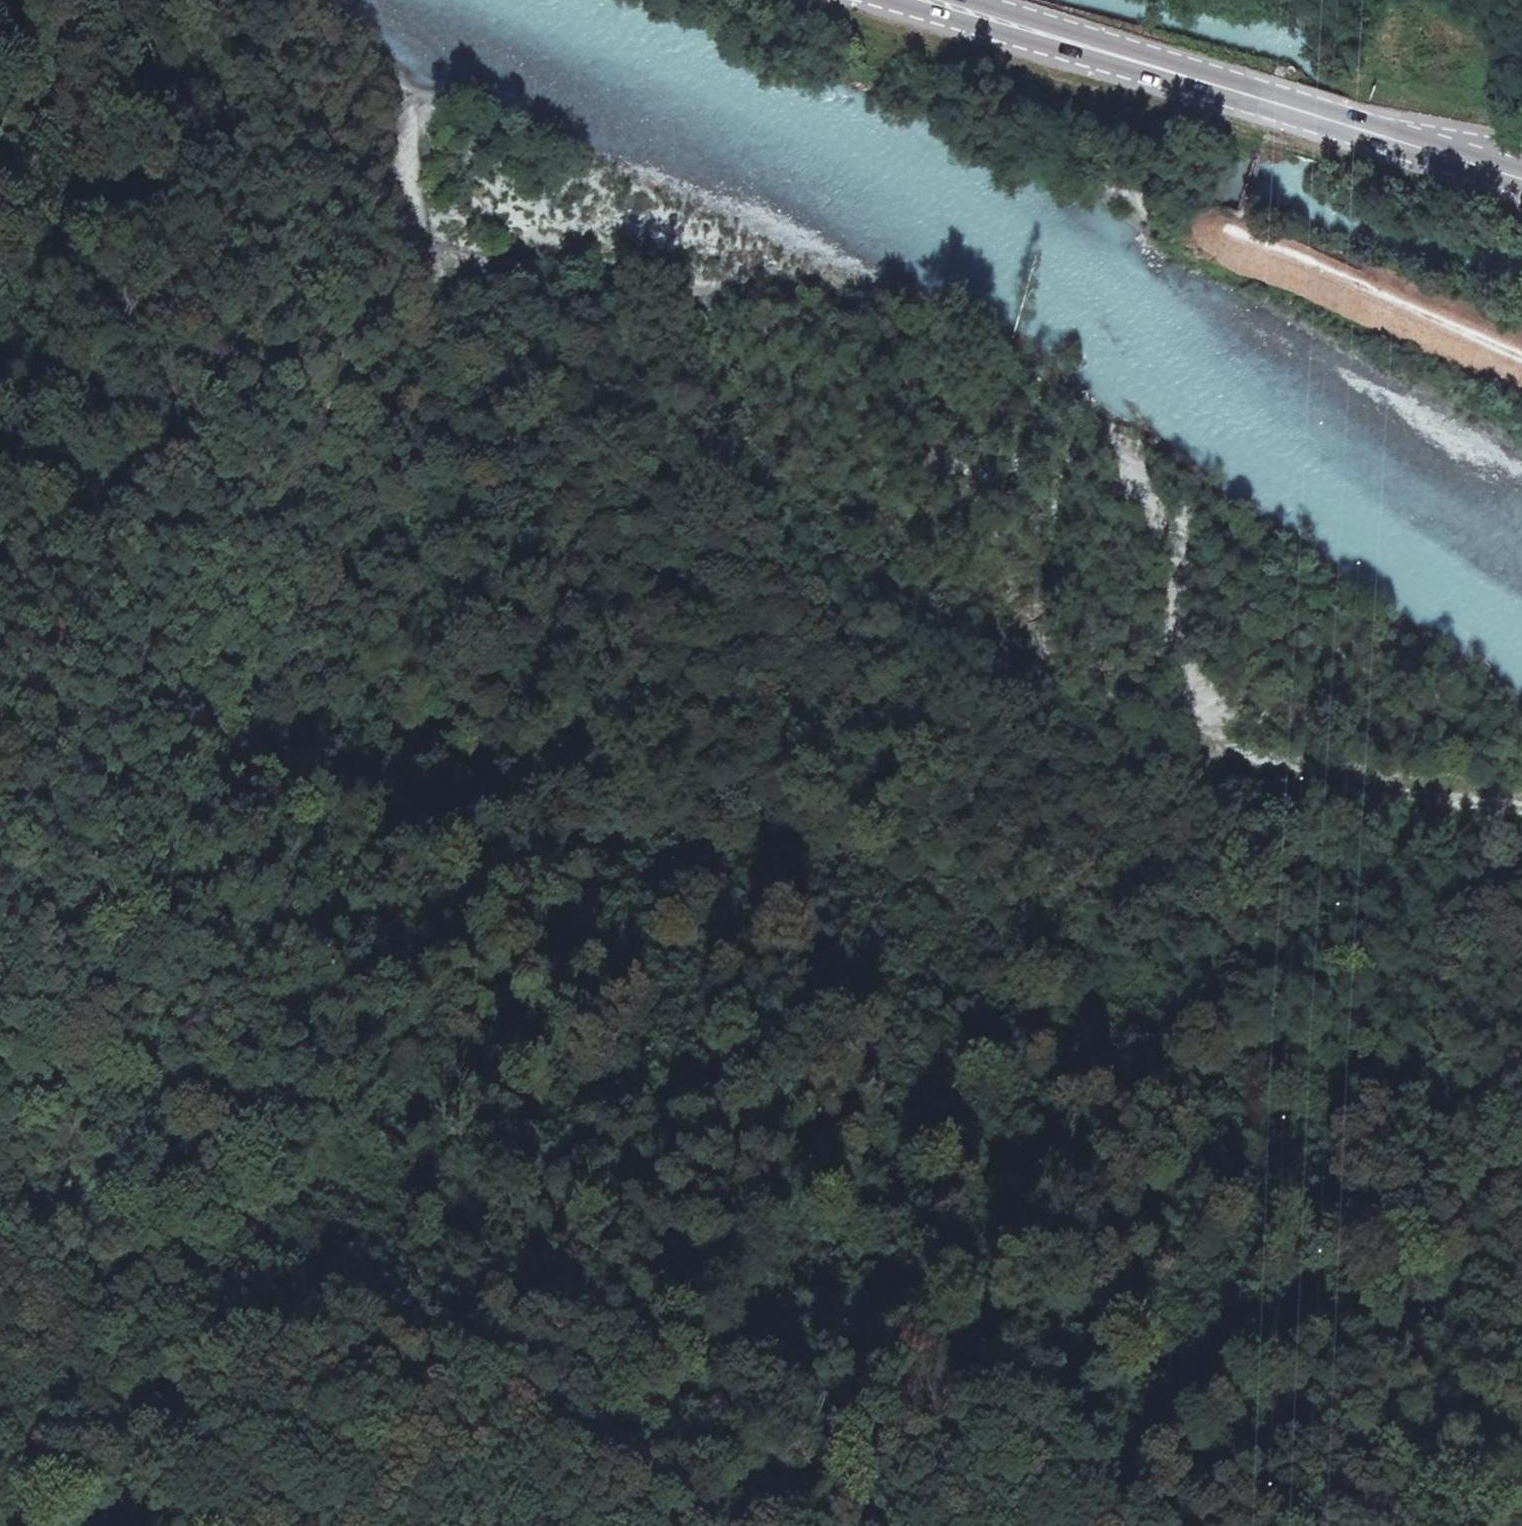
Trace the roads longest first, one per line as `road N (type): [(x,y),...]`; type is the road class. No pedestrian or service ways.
road 1 (primary): [(932,0),(1521,175)]
road 2 (track): [(1521,814),(1190,761)]

